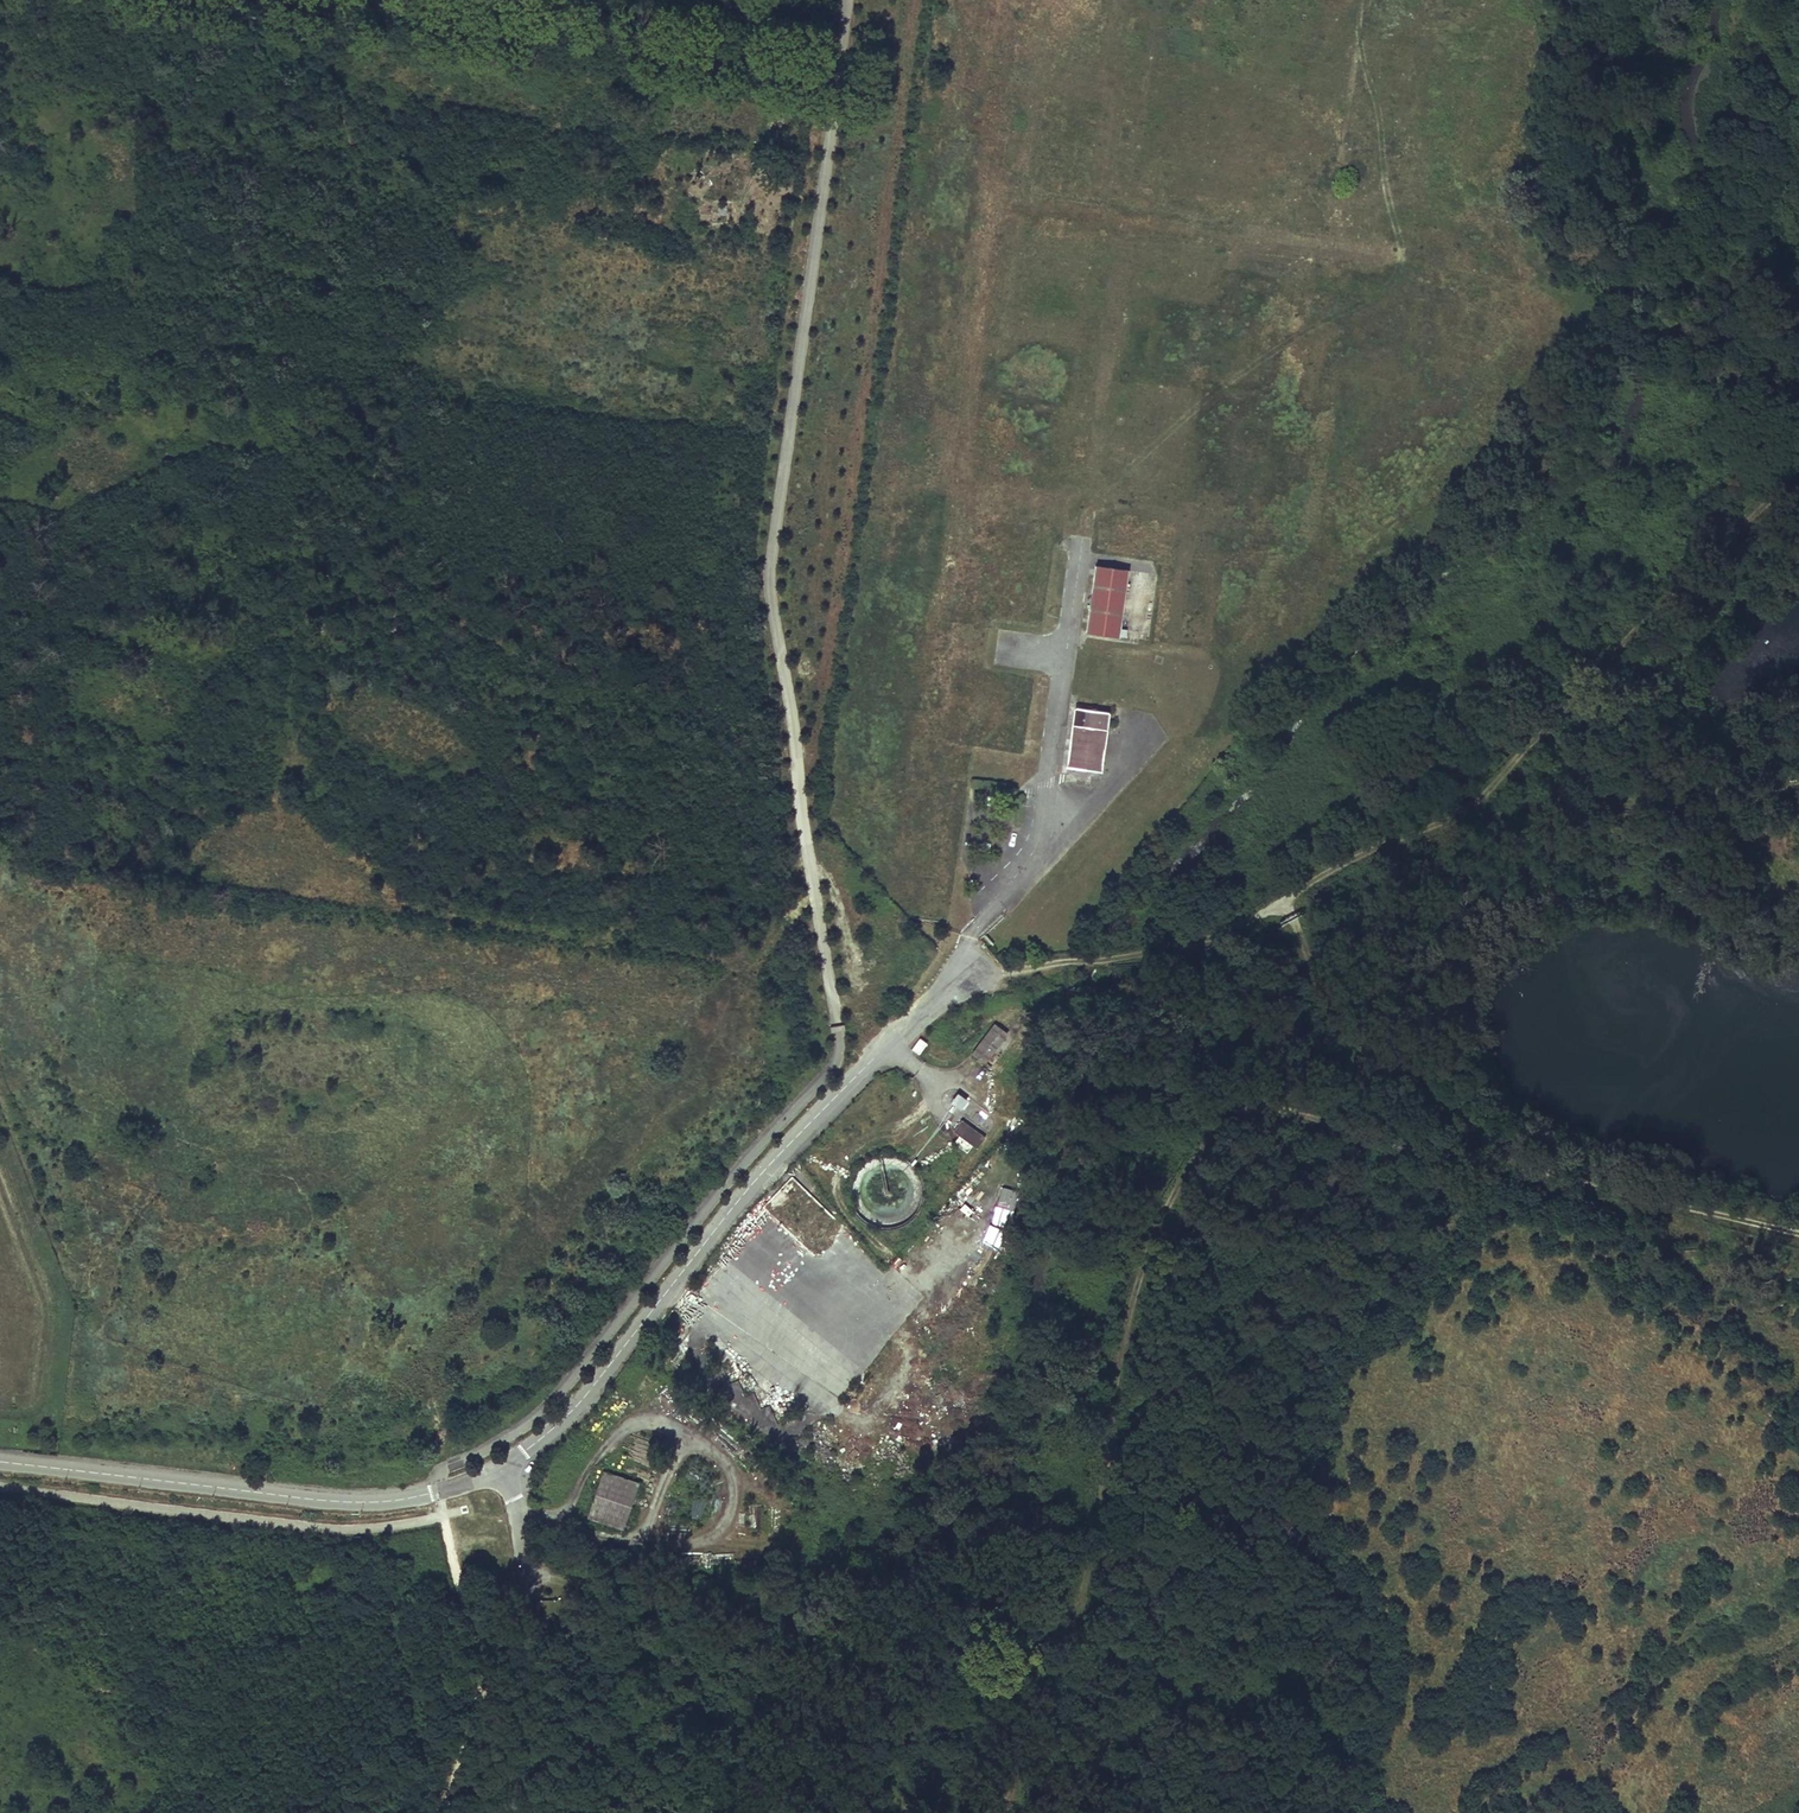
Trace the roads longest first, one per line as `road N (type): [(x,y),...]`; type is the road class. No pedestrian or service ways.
road 1 (unclassified): [(0,1461),(343,1502),(416,1499),(498,1472)]

